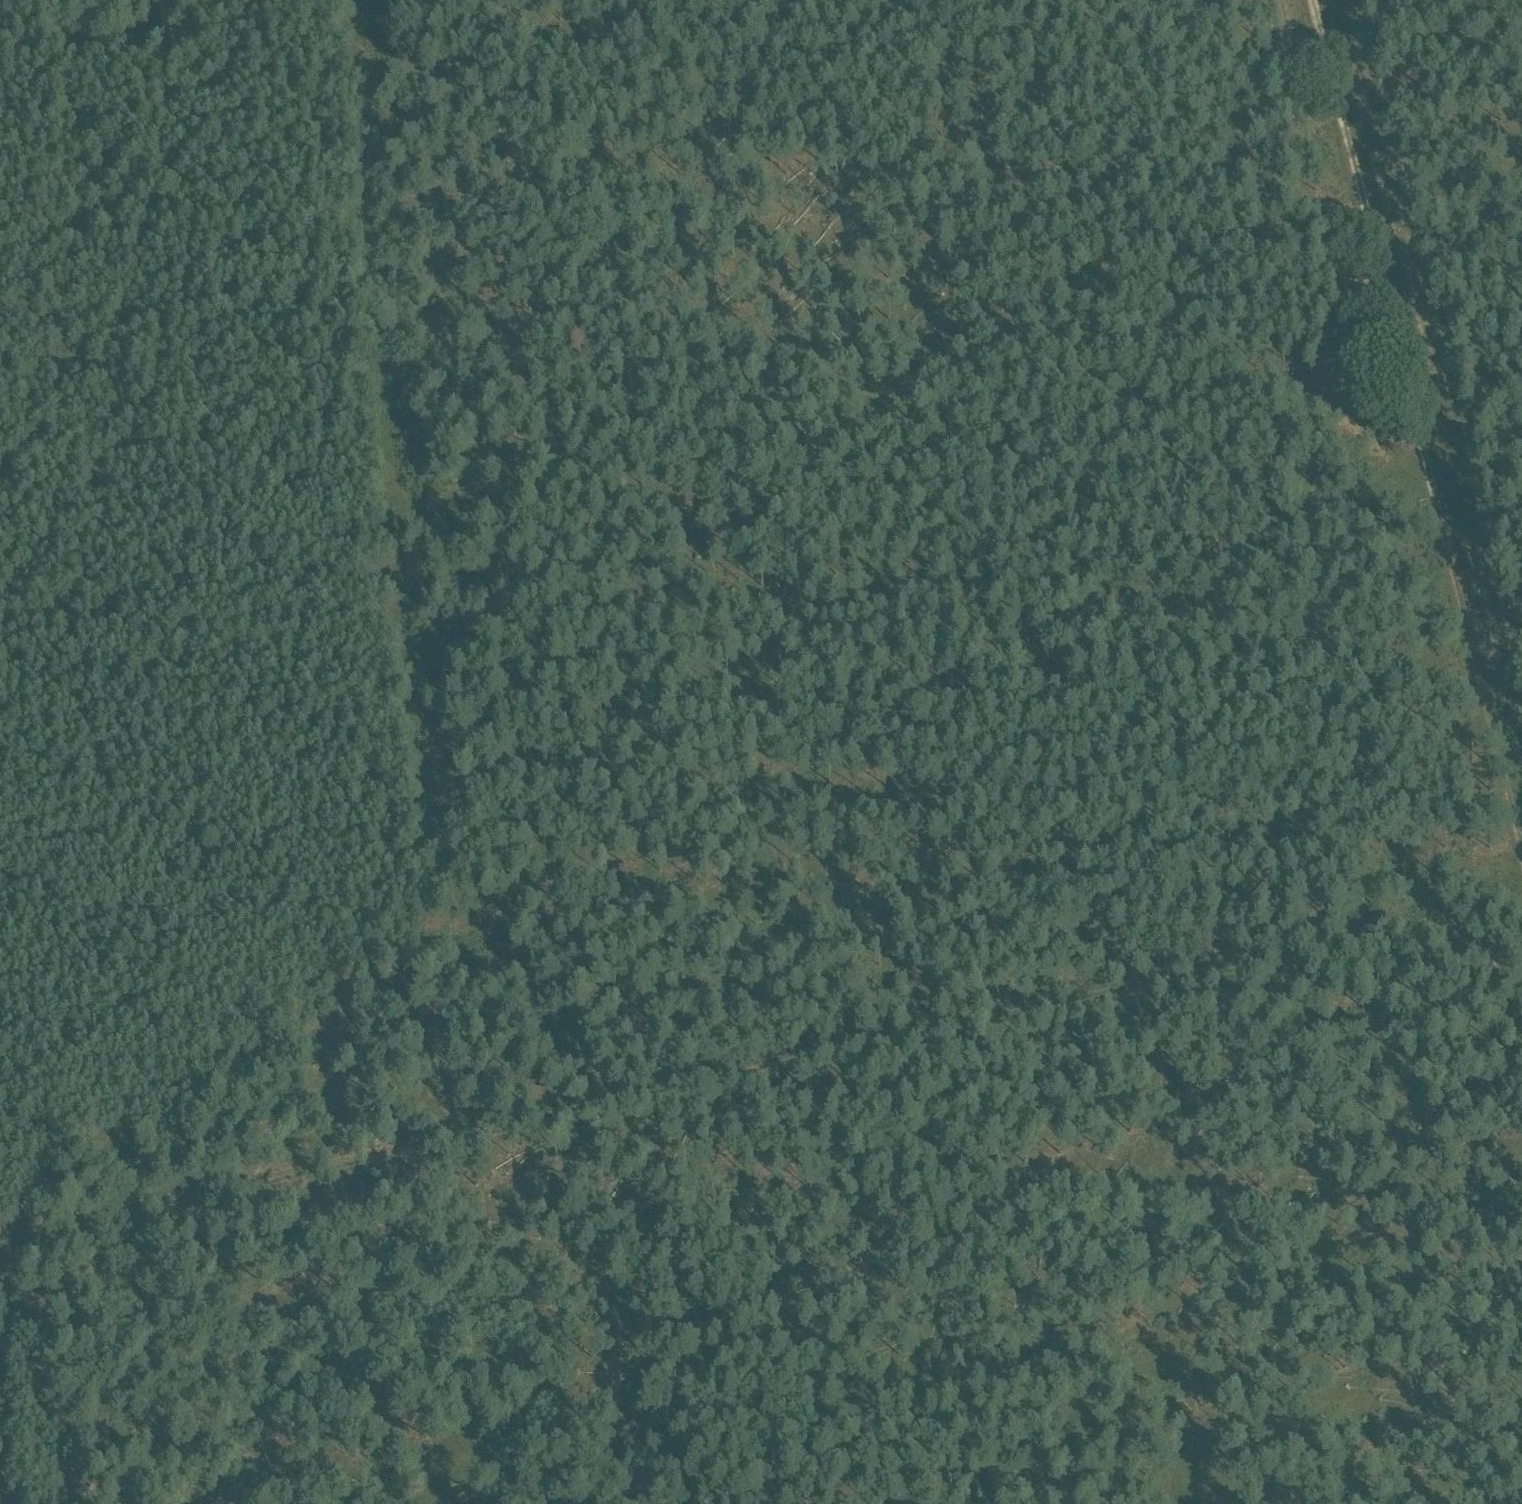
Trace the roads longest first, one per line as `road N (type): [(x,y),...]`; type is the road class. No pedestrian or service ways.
road 1 (track): [(1521,853),(1312,0)]

